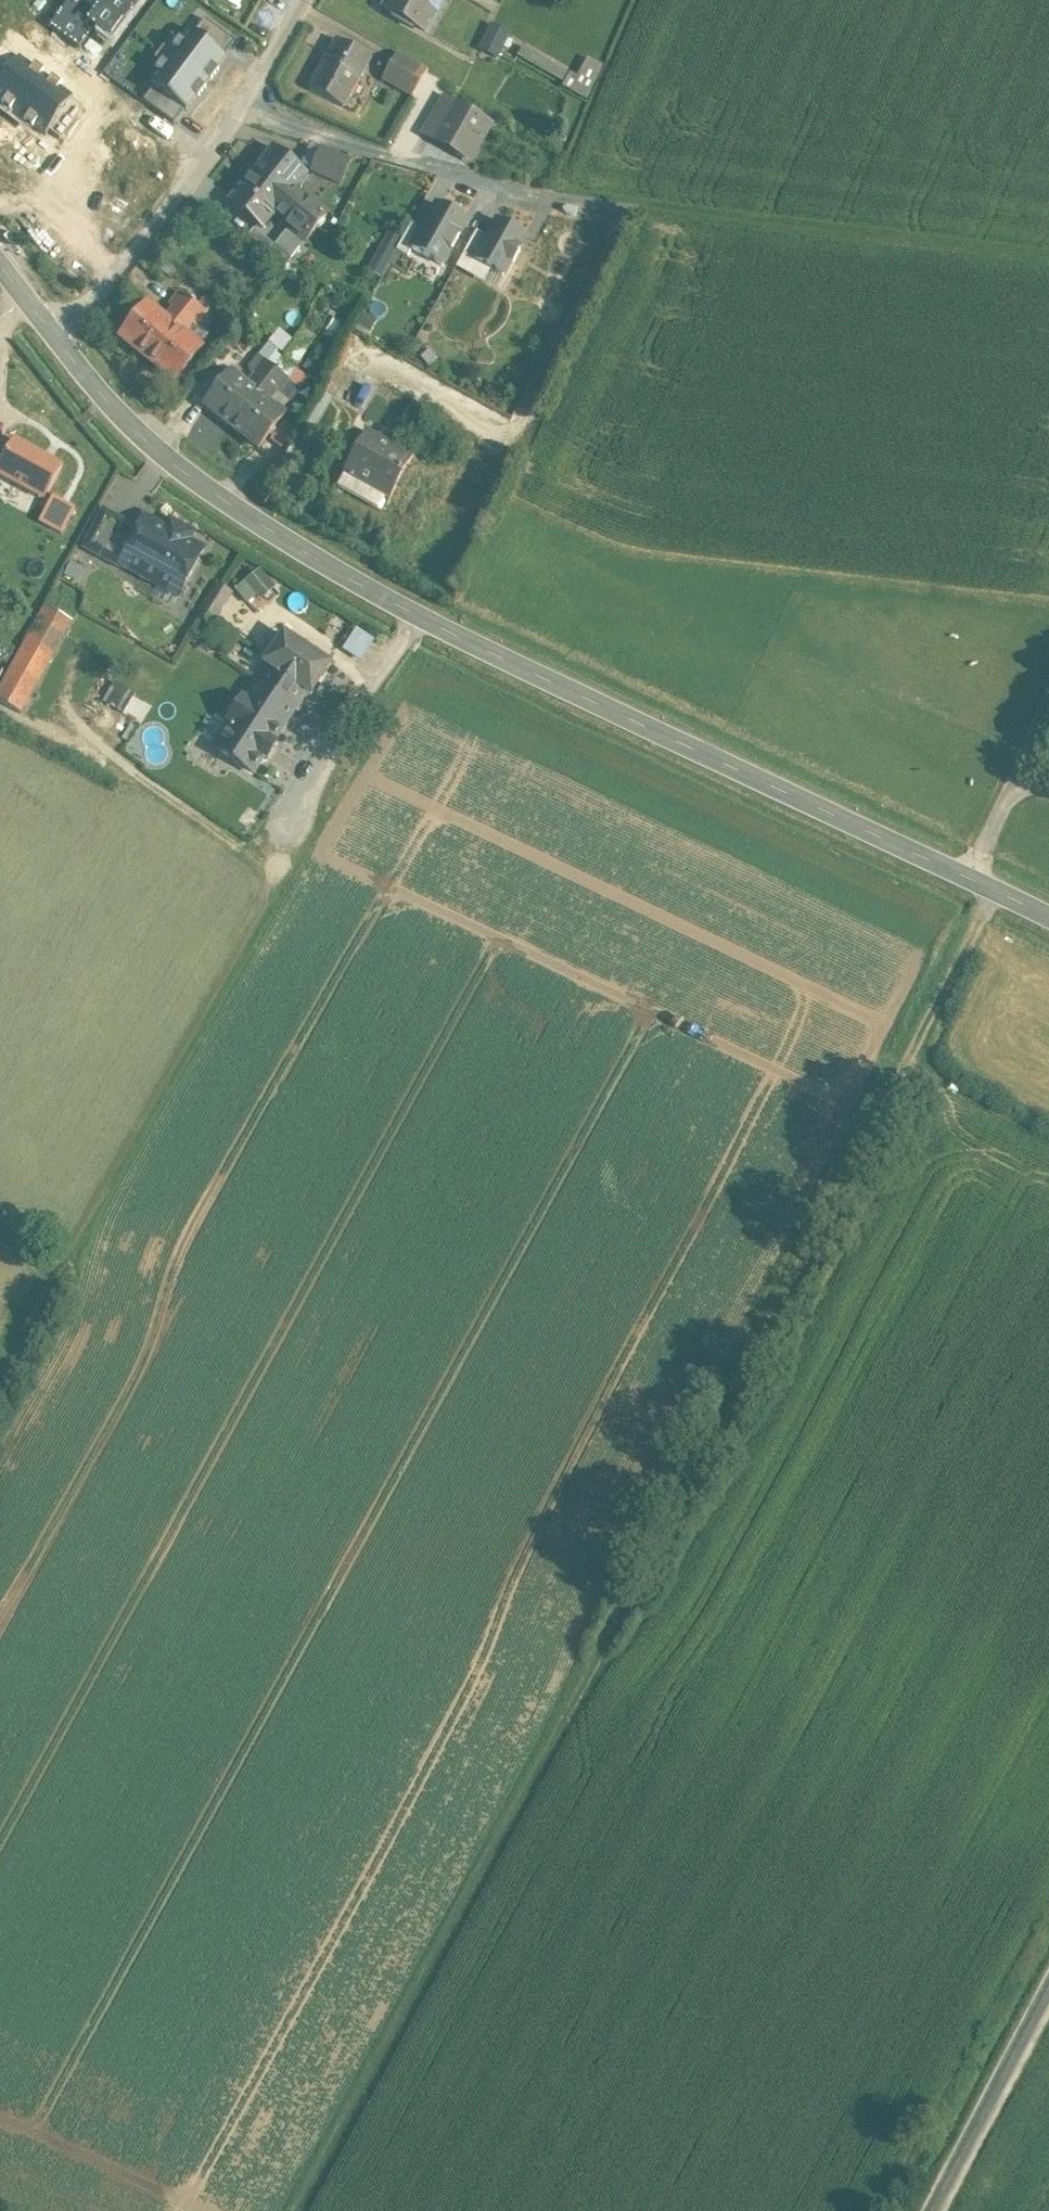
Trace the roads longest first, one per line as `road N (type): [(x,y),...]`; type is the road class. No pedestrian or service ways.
road 1 (track): [(992,892),(819,1218),(617,1632),(297,2210)]
road 2 (secondary): [(1048,921),(350,578),(188,475),(111,405),(54,336)]
road 3 (track): [(1048,258),(532,192)]
road 4 (track): [(284,830),(270,902),(74,1257)]
road 5 (residential): [(532,192),(387,156),(243,107)]
road 6 (residential): [(243,107),(109,282),(54,336)]
road 7 (unclassified): [(1048,2008),(942,2210)]
road 8 (residential): [(306,0),(243,107)]

